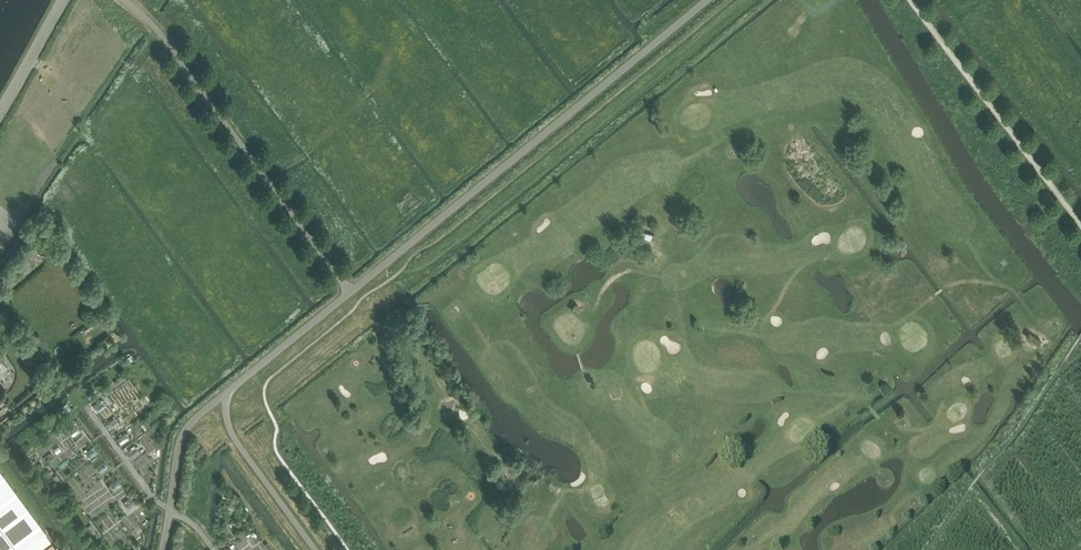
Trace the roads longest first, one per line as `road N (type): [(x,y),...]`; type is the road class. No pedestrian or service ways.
road 1 (residential): [(0,114),(65,0)]

